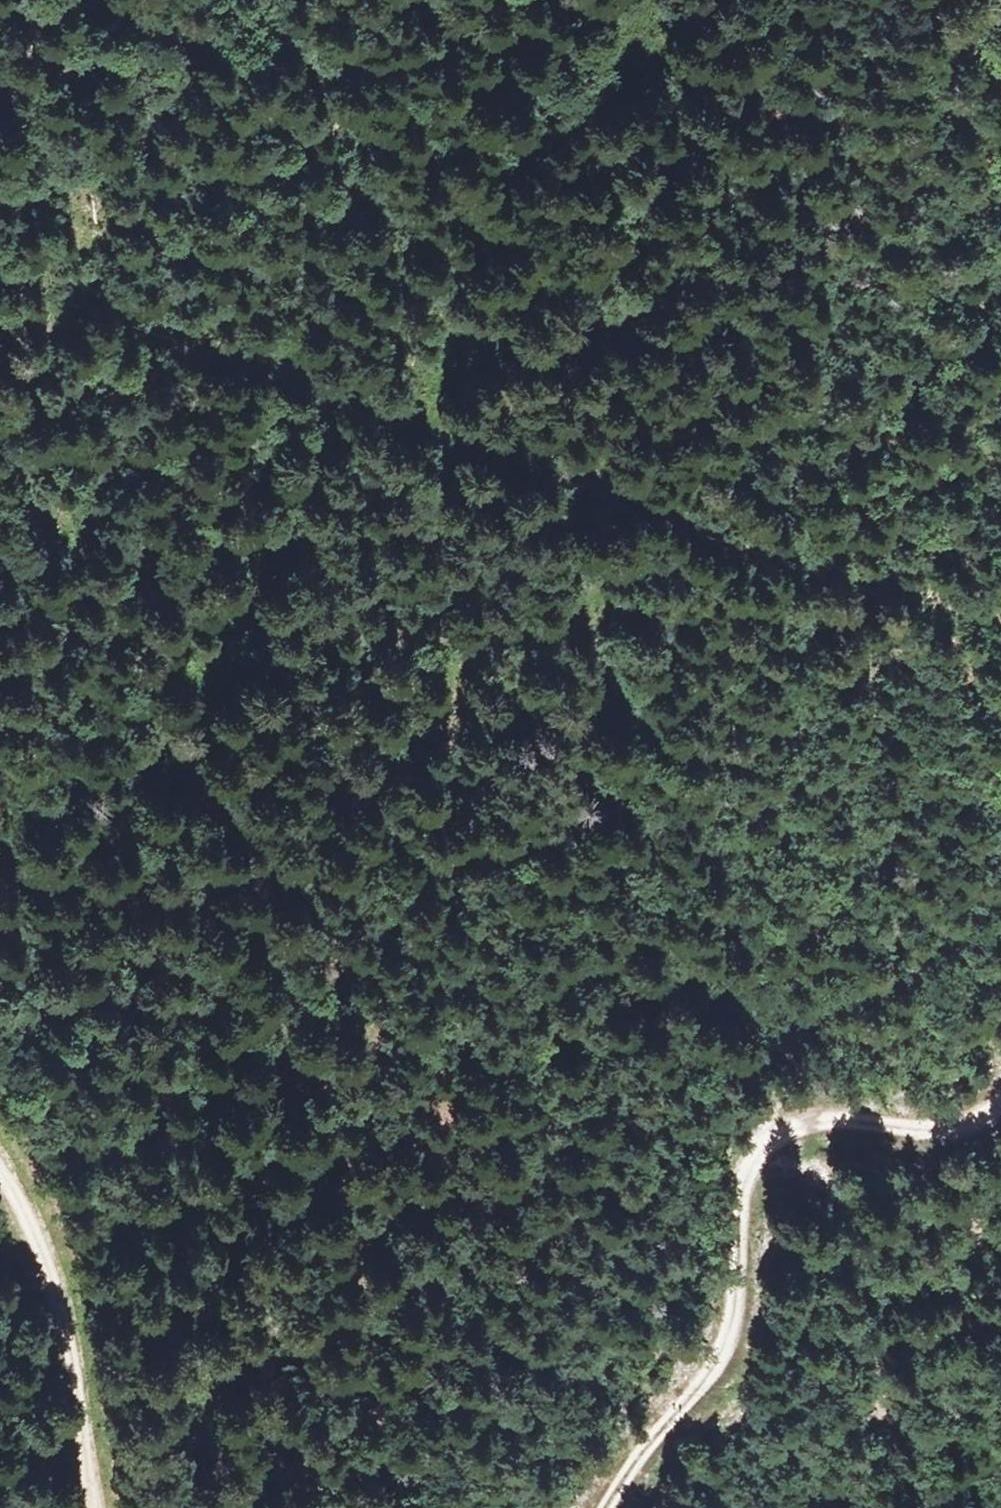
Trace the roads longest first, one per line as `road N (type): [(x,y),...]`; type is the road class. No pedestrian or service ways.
road 1 (track): [(619,1507),(729,1357),(758,1163),(783,1135),(828,1122),(977,1126),(1000,1109)]
road 2 (track): [(0,1171),(72,1350),(94,1507)]

